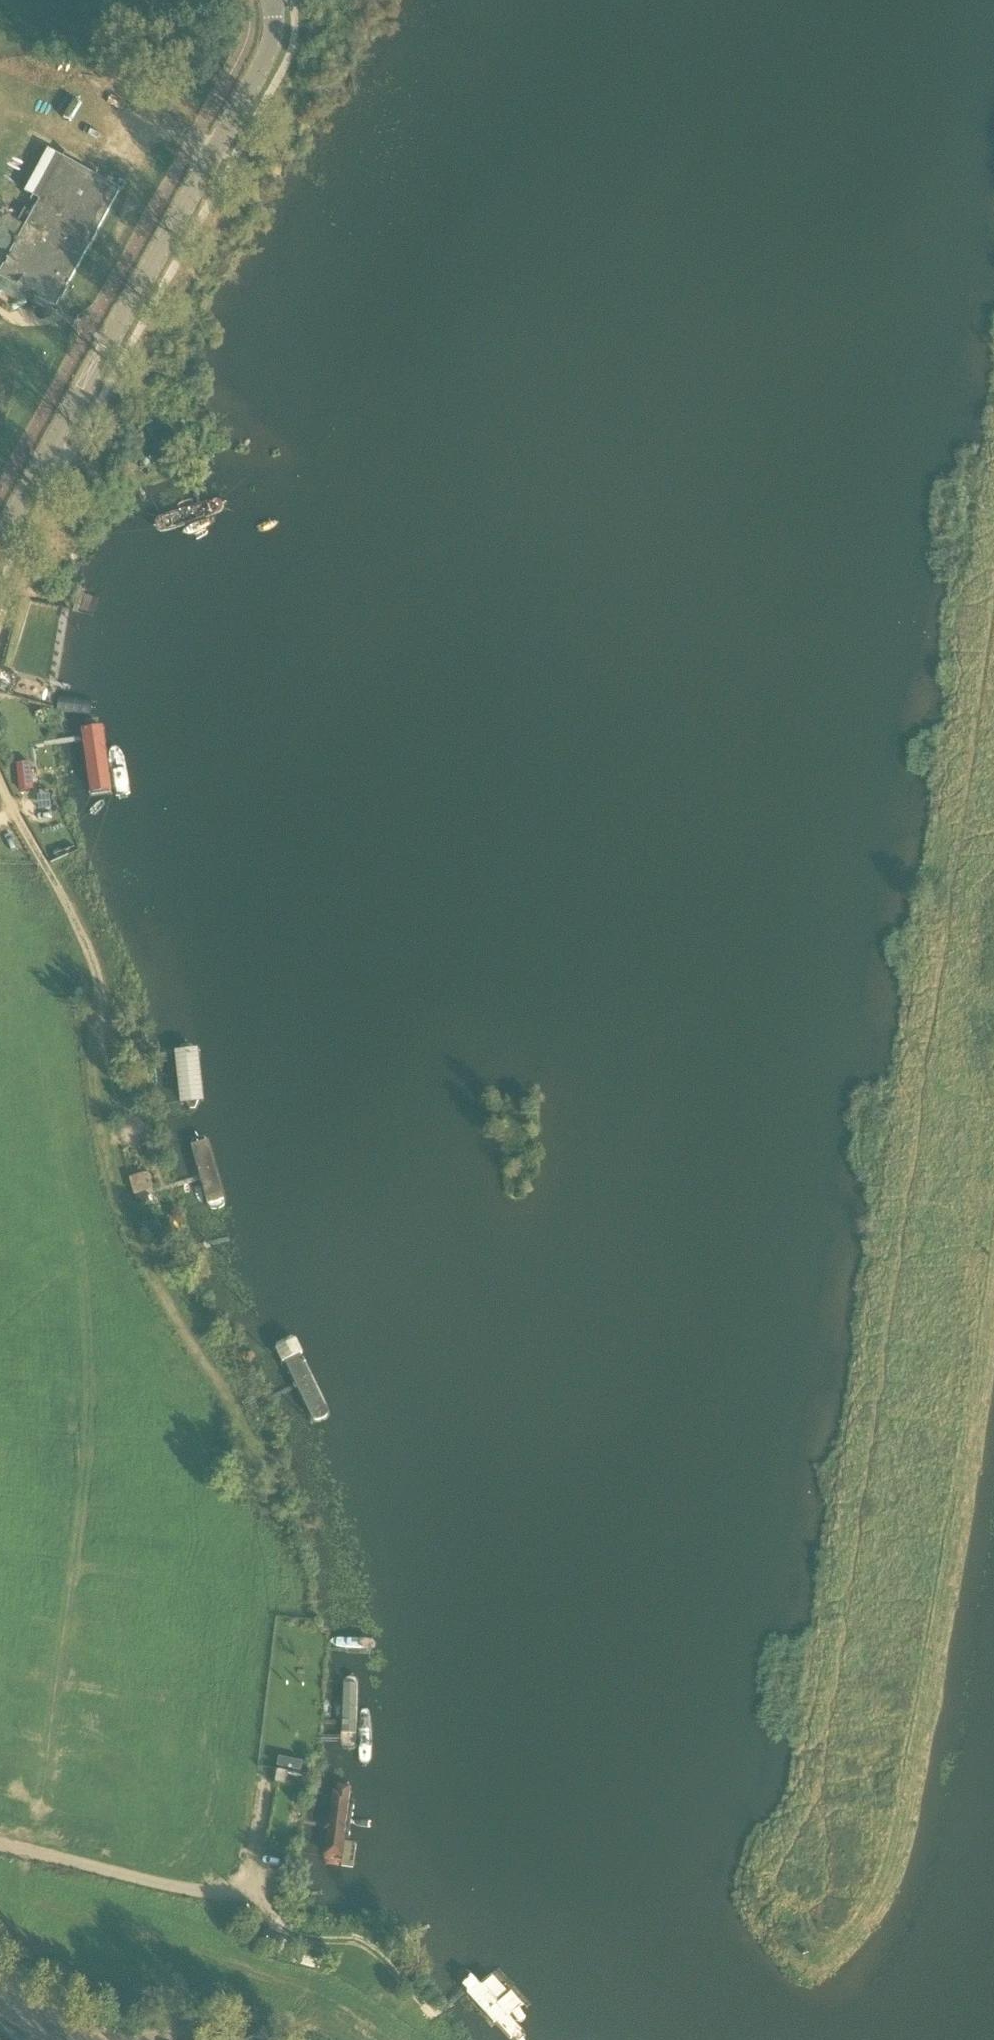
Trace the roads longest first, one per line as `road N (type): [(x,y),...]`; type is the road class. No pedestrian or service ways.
road 1 (unclassified): [(270,0),(269,47),(243,102),(0,545)]

